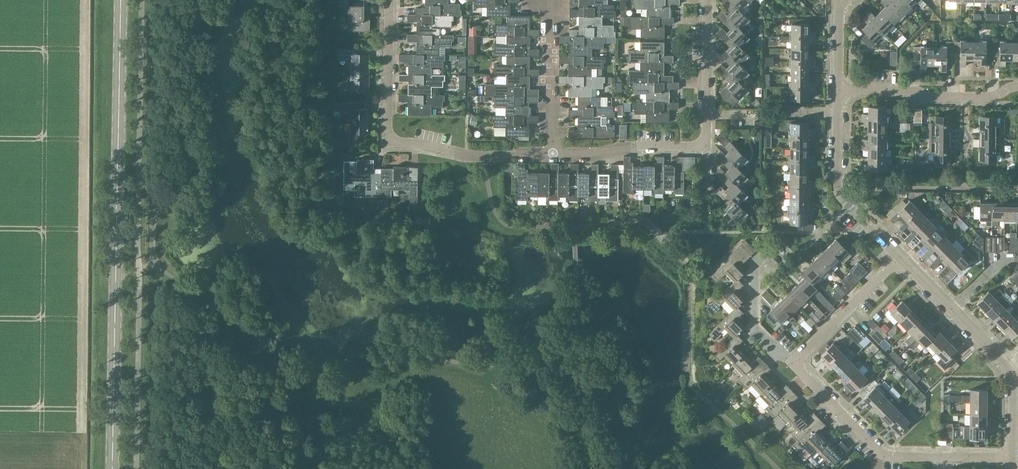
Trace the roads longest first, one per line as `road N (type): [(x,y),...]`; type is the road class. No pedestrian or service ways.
road 1 (primary): [(112,468),(121,0)]
road 2 (residential): [(1013,458),(885,455),(792,363)]
road 3 (residential): [(1013,458),(1011,374),(950,310)]
road 4 (residential): [(899,258),(839,195),(837,113)]
road 5 (residential): [(388,142),(475,156),(553,155)]
road 6 (residential): [(553,155),(550,0)]
road 7 (residential): [(553,155),(706,146)]
road 8 (residential): [(792,363),(899,258)]
road 9 (residential): [(792,363),(755,329),(755,264),(779,241)]
road 10 (residential): [(388,142),(389,0)]
road 11 (residential): [(706,114),(837,113)]
road 12 (residential): [(966,97),(838,90)]

